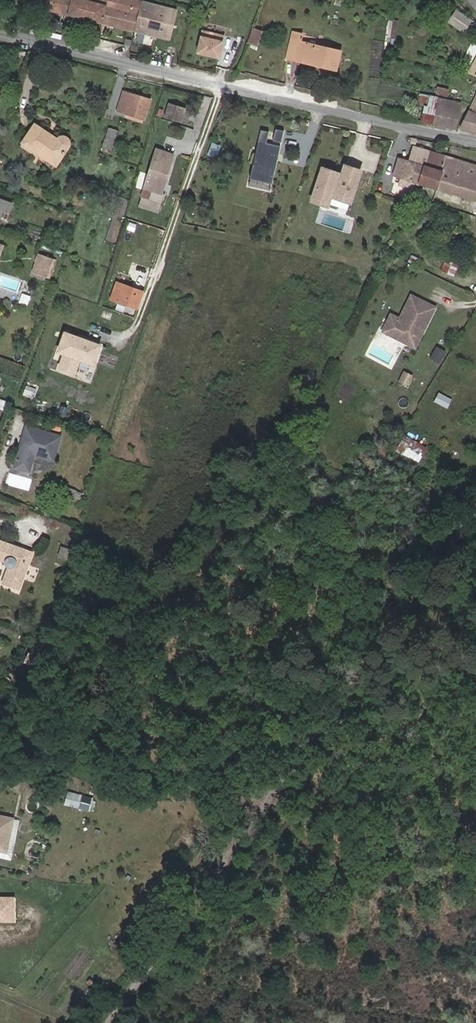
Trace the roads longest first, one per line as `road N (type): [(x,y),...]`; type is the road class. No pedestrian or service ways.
road 1 (track): [(475,505),(267,773),(121,1022)]
road 2 (residential): [(0,37),(475,142)]
road 3 (track): [(475,824),(267,773),(0,745)]

